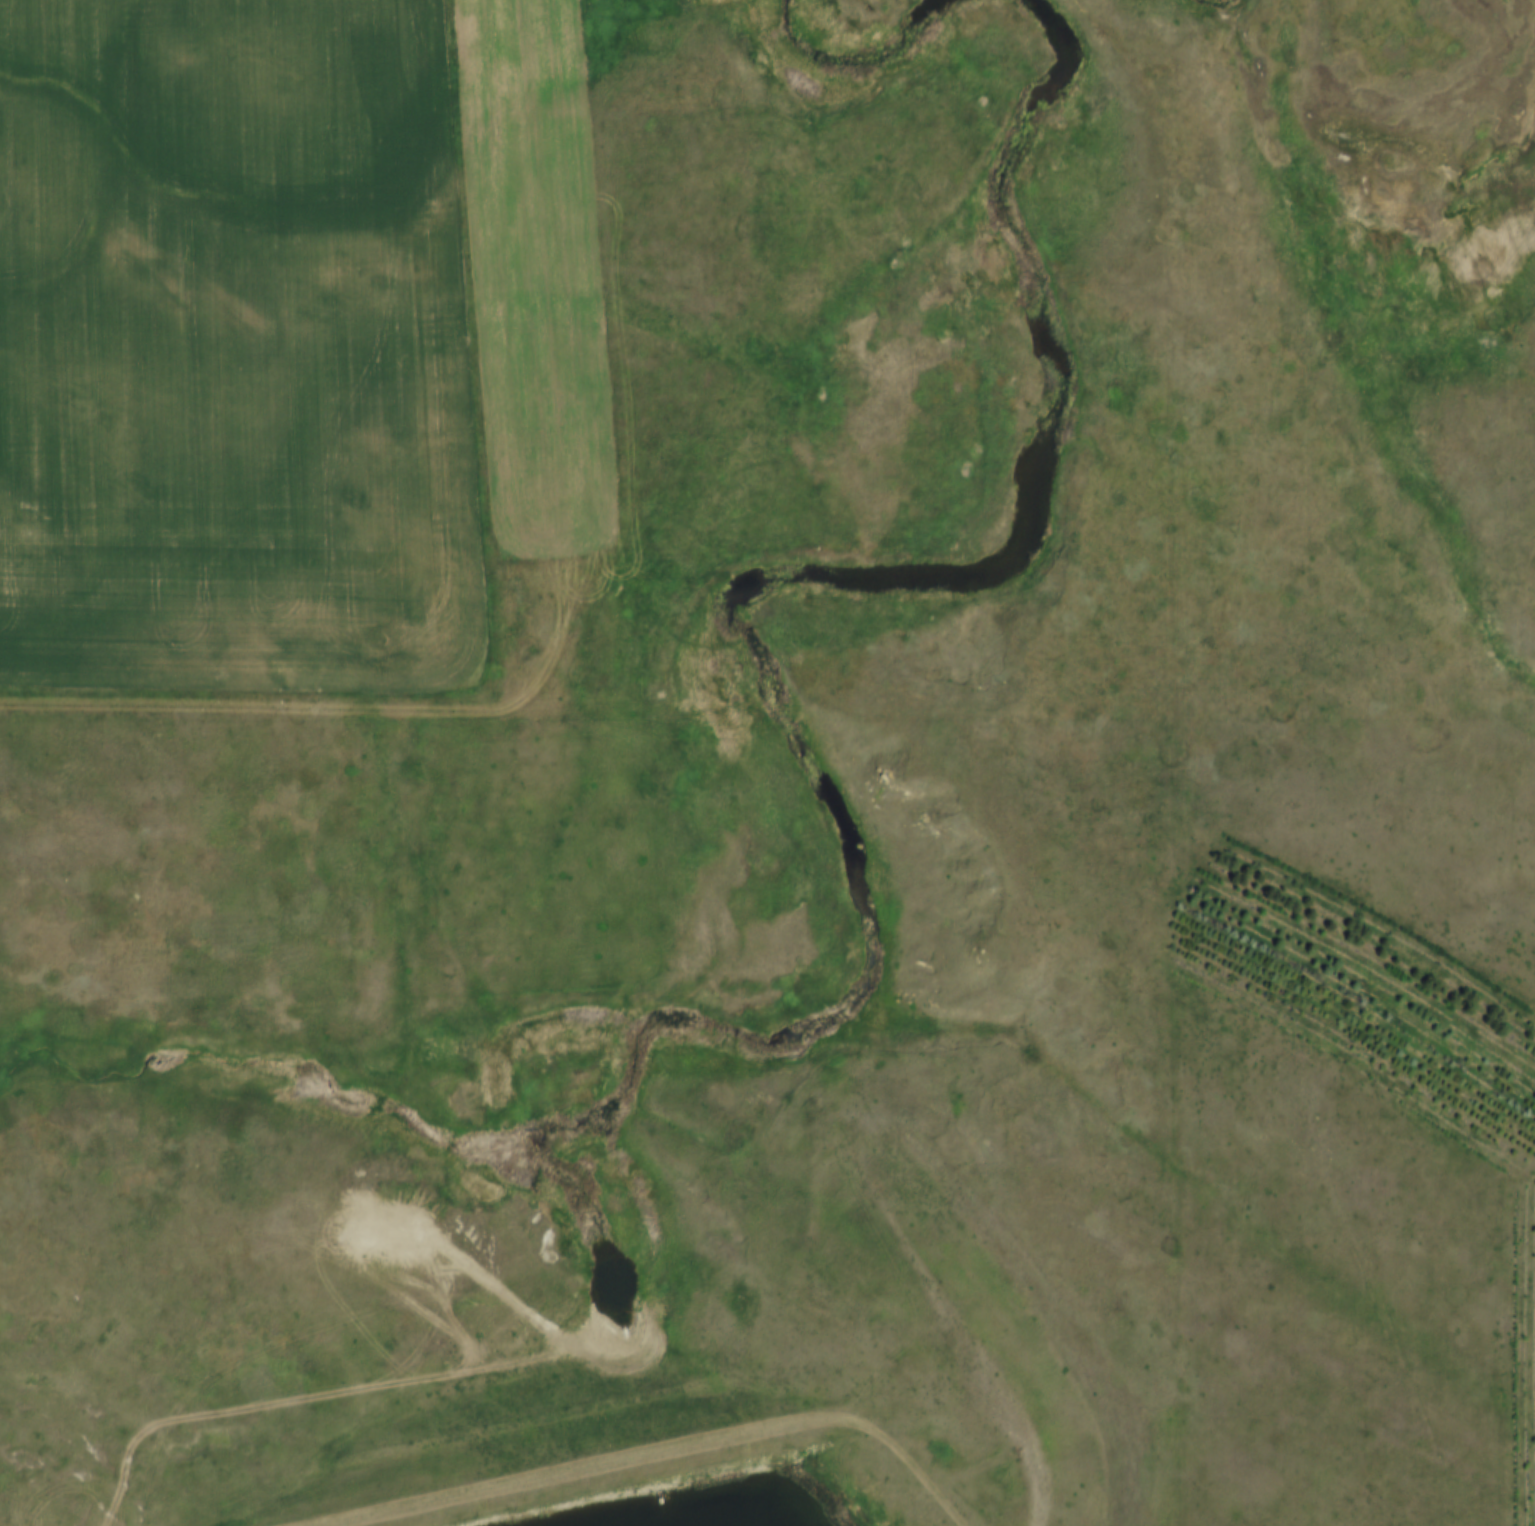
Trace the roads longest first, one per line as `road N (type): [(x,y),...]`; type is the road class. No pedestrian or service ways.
road 1 (track): [(962,1525),(870,1427),(827,1419),(317,1525)]
road 2 (track): [(0,703),(431,710),(510,704),(534,688)]

